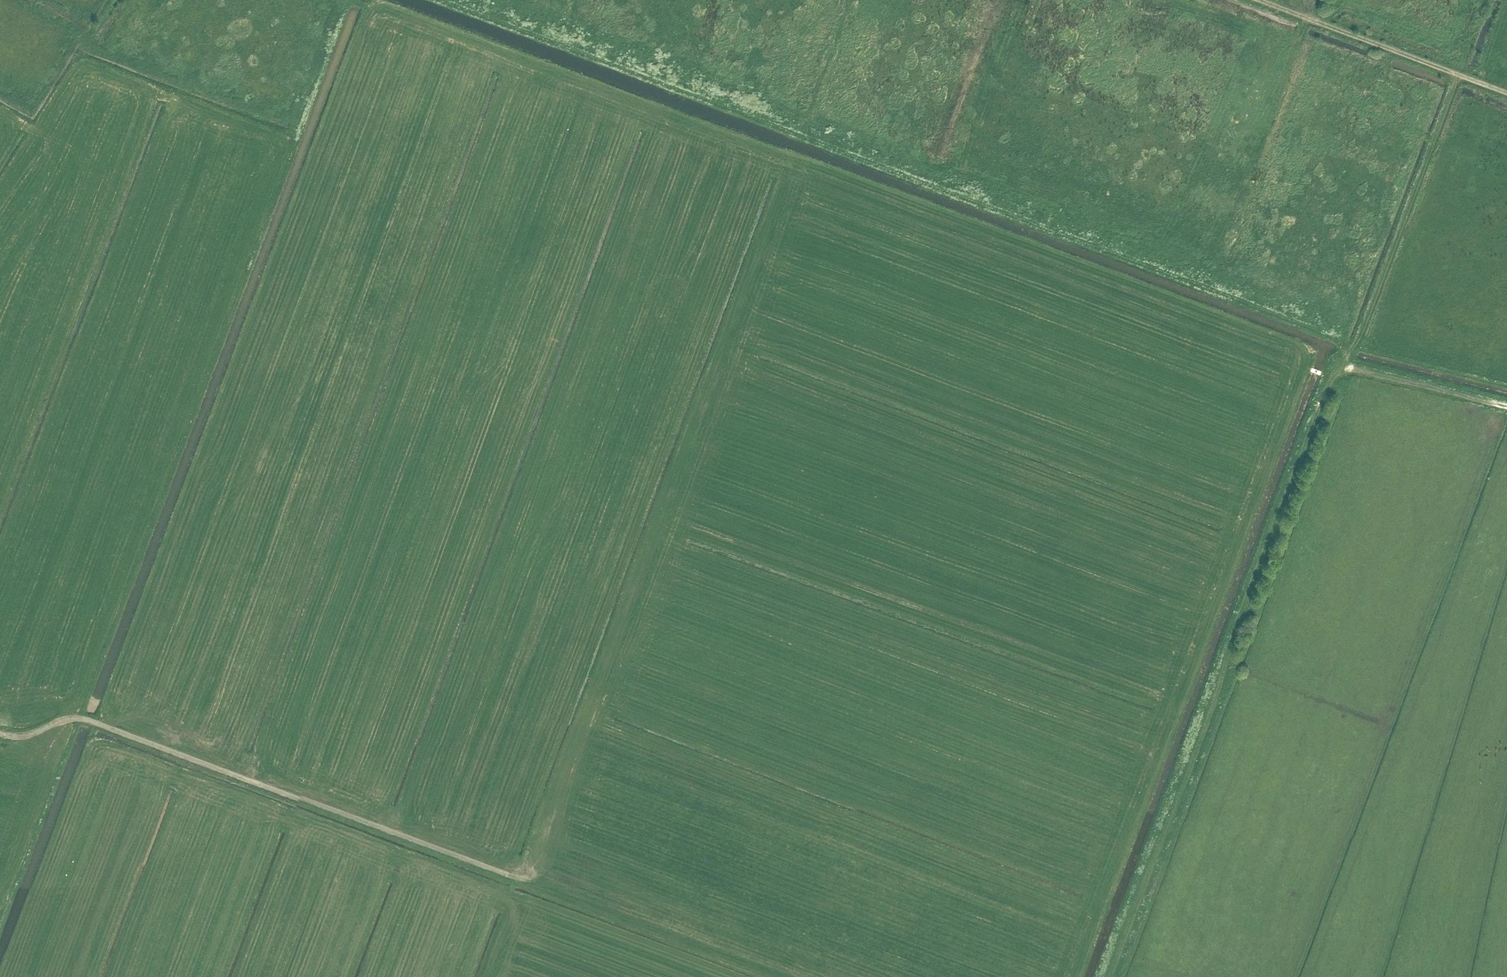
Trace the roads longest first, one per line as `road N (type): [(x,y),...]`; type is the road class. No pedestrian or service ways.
road 1 (track): [(1108,976),(1310,437),(1346,363)]
road 2 (track): [(1346,363),(1459,74)]
road 3 (track): [(1258,0),(1506,92)]
road 4 (track): [(1346,363),(1506,404)]

